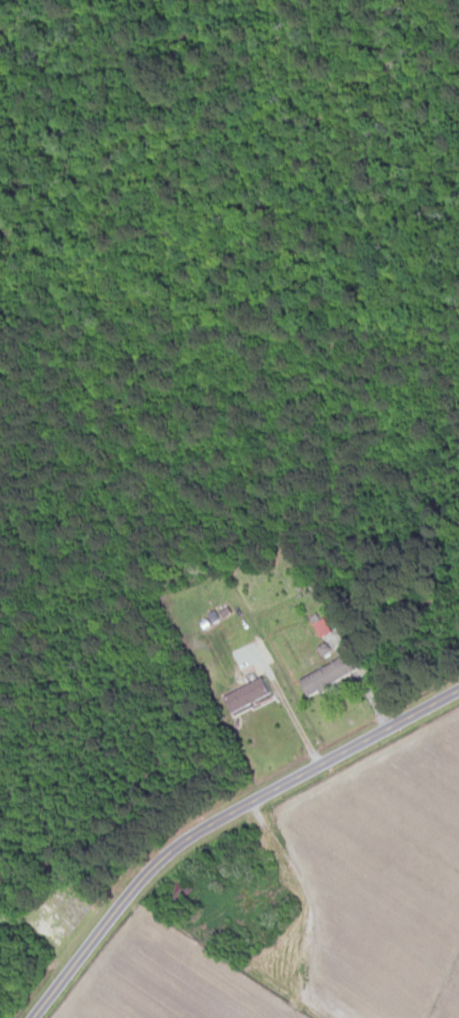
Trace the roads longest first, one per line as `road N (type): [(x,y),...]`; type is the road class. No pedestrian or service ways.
road 1 (residential): [(36,1017),(162,860),(458,695)]

